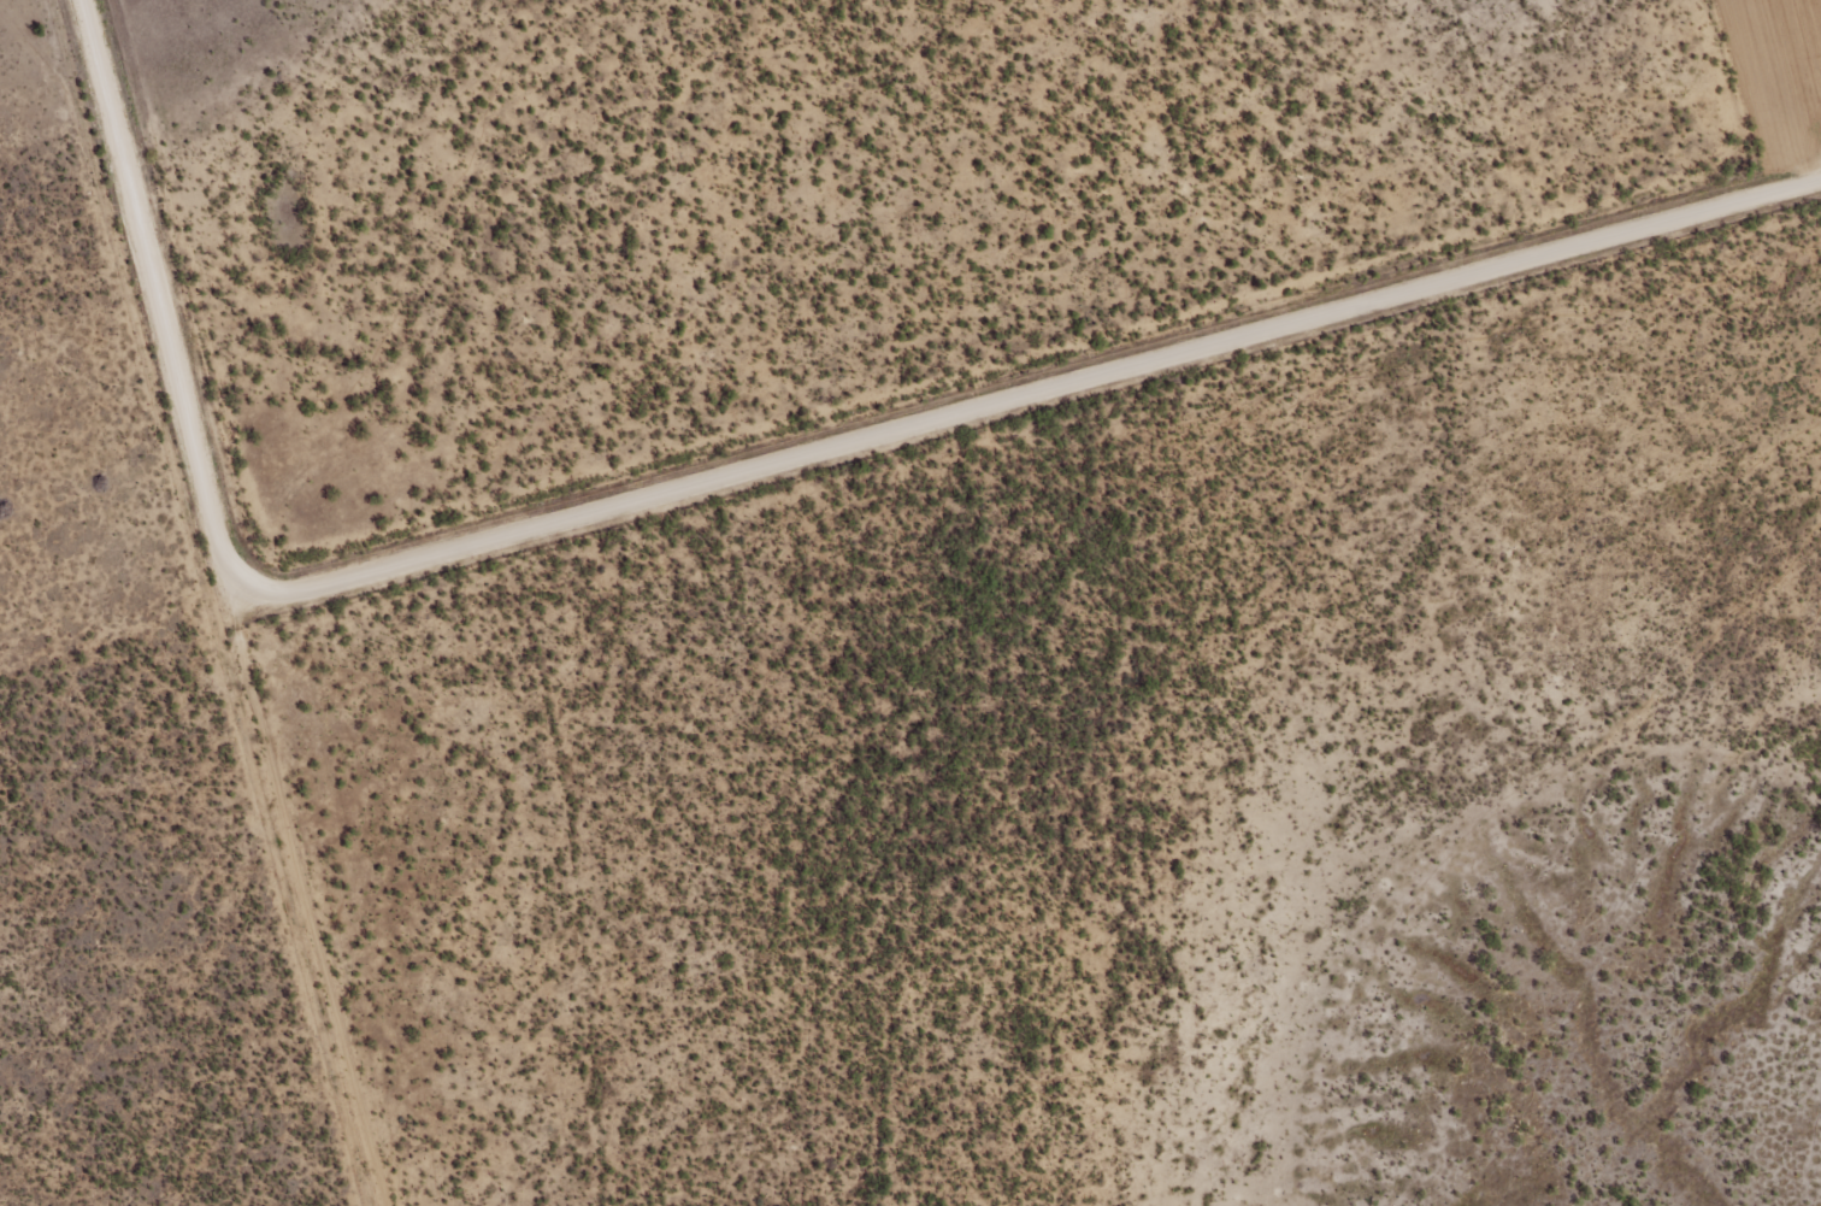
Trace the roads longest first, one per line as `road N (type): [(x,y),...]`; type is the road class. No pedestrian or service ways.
road 1 (residential): [(58,0),(206,566),(260,604),(1820,175)]
road 2 (track): [(385,1205),(284,781),(260,604)]

